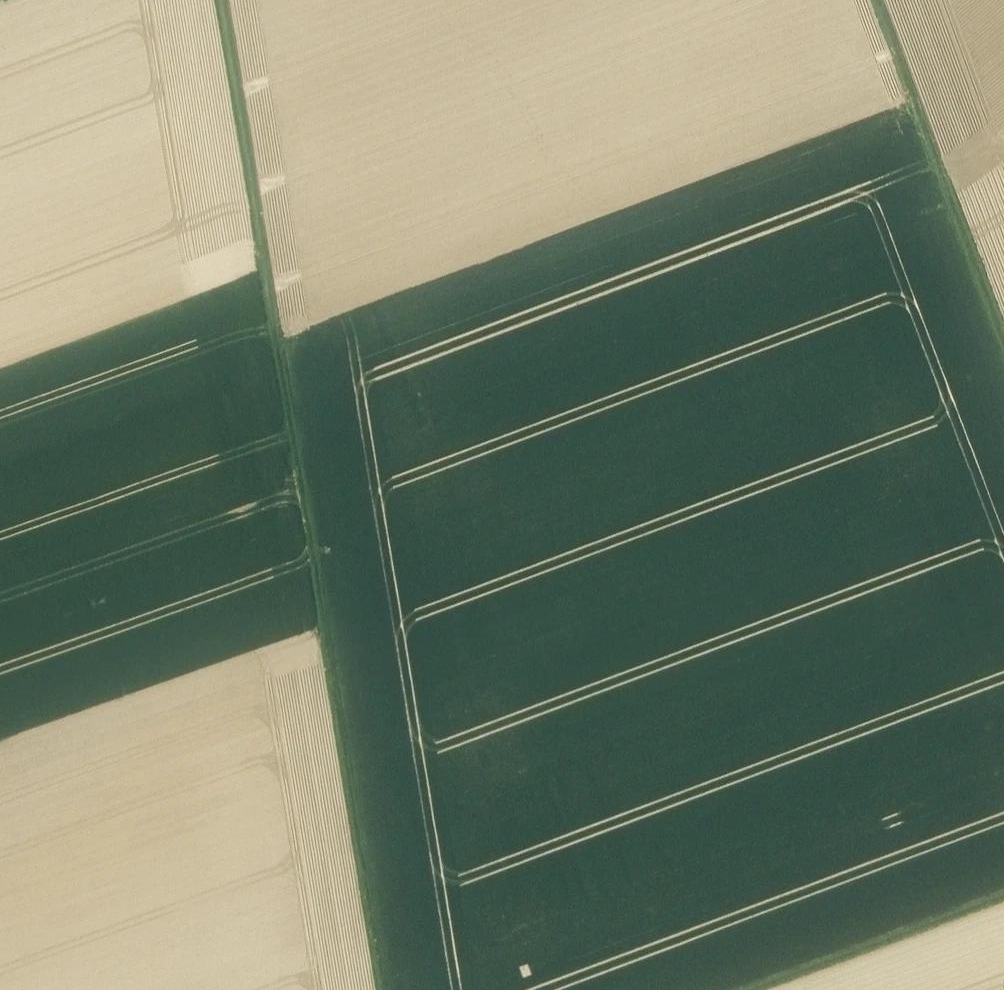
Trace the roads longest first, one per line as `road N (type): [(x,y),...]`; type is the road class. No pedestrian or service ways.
road 1 (track): [(217,0),(385,989)]
road 2 (track): [(886,0),(1003,324)]
road 3 (track): [(1003,895),(754,989)]

